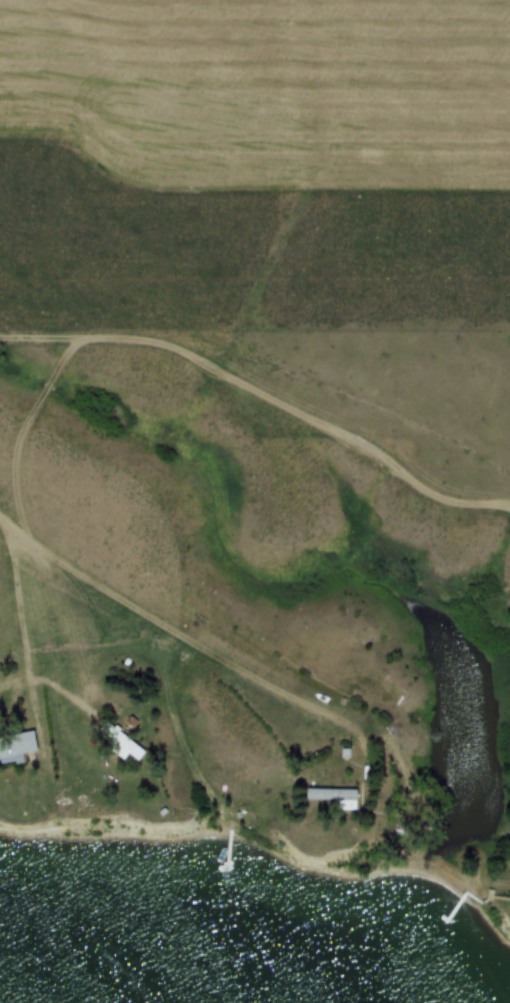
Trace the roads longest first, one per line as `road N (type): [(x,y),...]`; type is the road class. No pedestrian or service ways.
road 1 (residential): [(509,509),(434,490),(346,431),(253,417),(203,360),(166,339),(0,341)]

